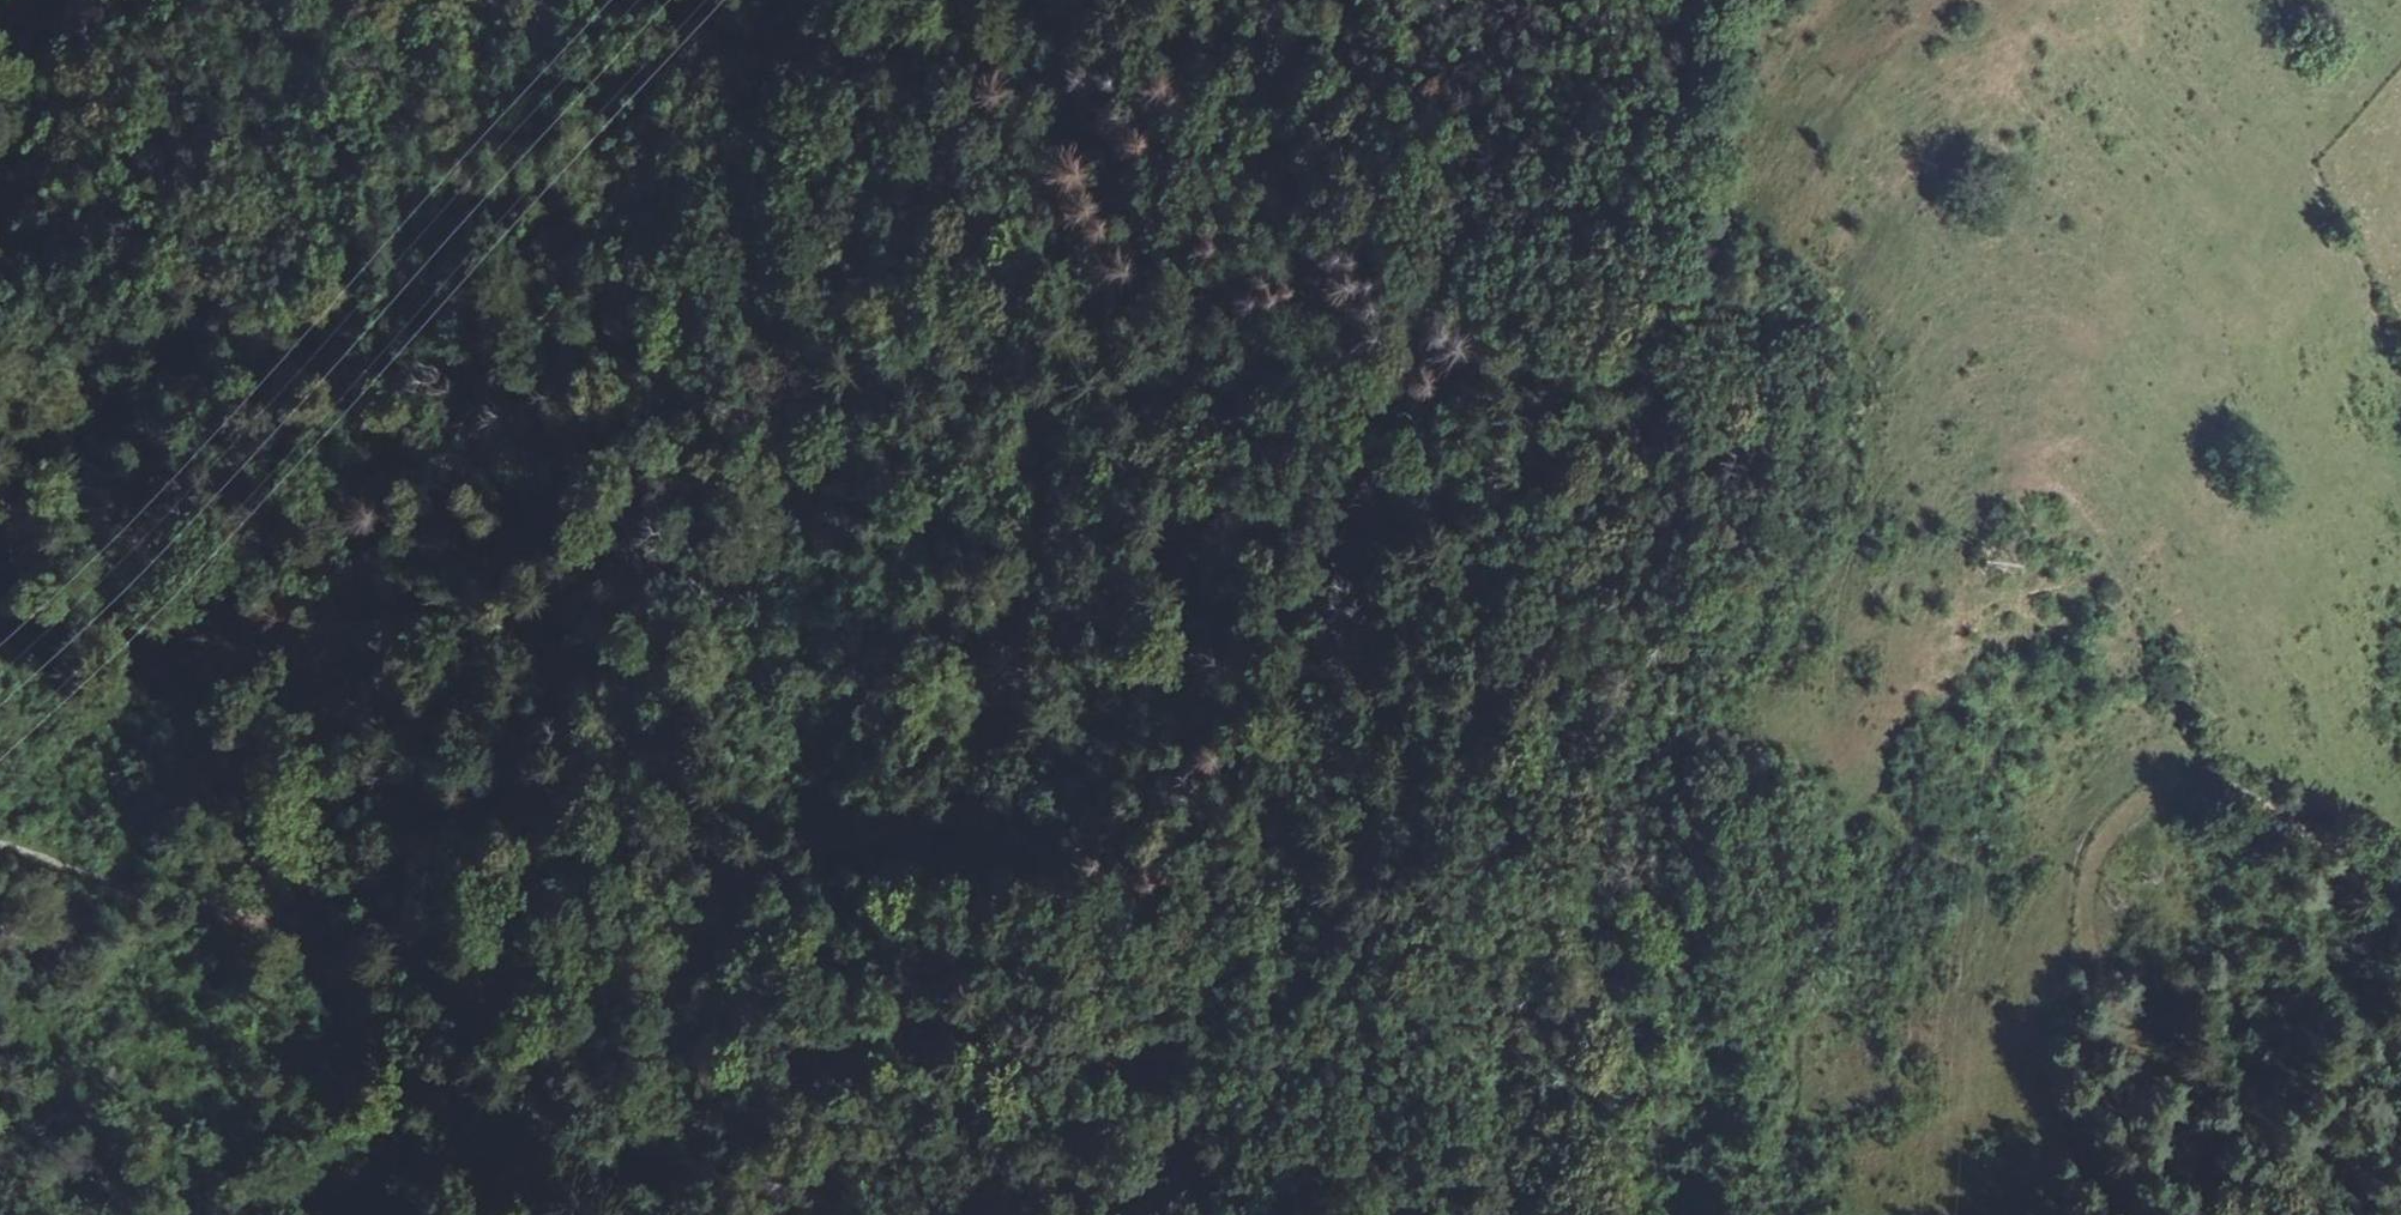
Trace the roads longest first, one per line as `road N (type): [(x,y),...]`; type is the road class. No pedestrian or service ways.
road 1 (track): [(349,0),(348,88),(382,336),(375,500),(339,607),(330,815),(320,866),(299,900),(210,906),(100,882),(0,842)]
road 2 (track): [(2204,1214),(2117,1020),(2081,910),(2080,867),(2100,814),(2160,781),(2201,774),(2400,885)]

